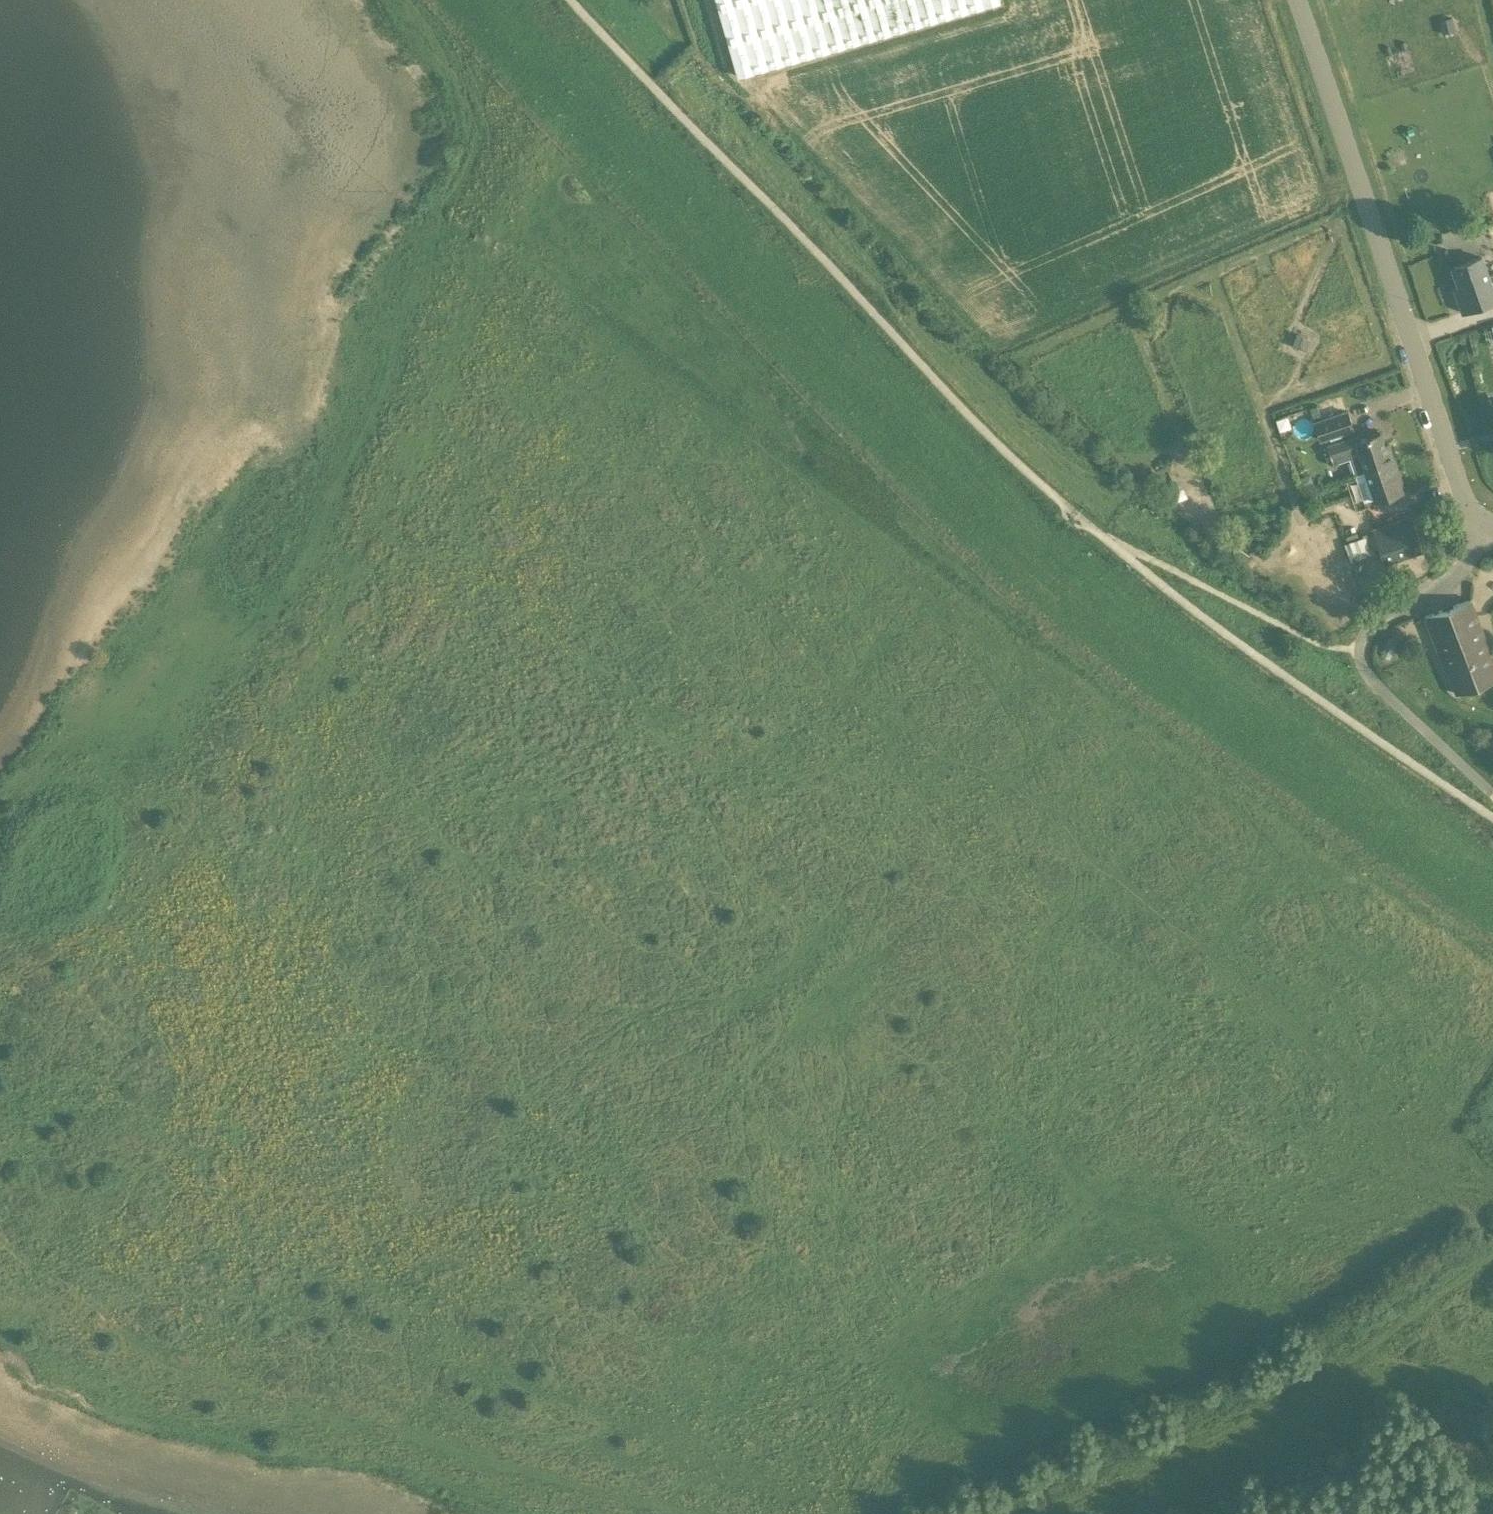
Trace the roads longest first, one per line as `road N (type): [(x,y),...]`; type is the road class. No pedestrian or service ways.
road 1 (unclassified): [(1489,529),(1469,508),(1297,0)]
road 2 (unclassified): [(1492,796),(1371,678),(1360,655),(1373,626),(1450,582),(1489,529)]

